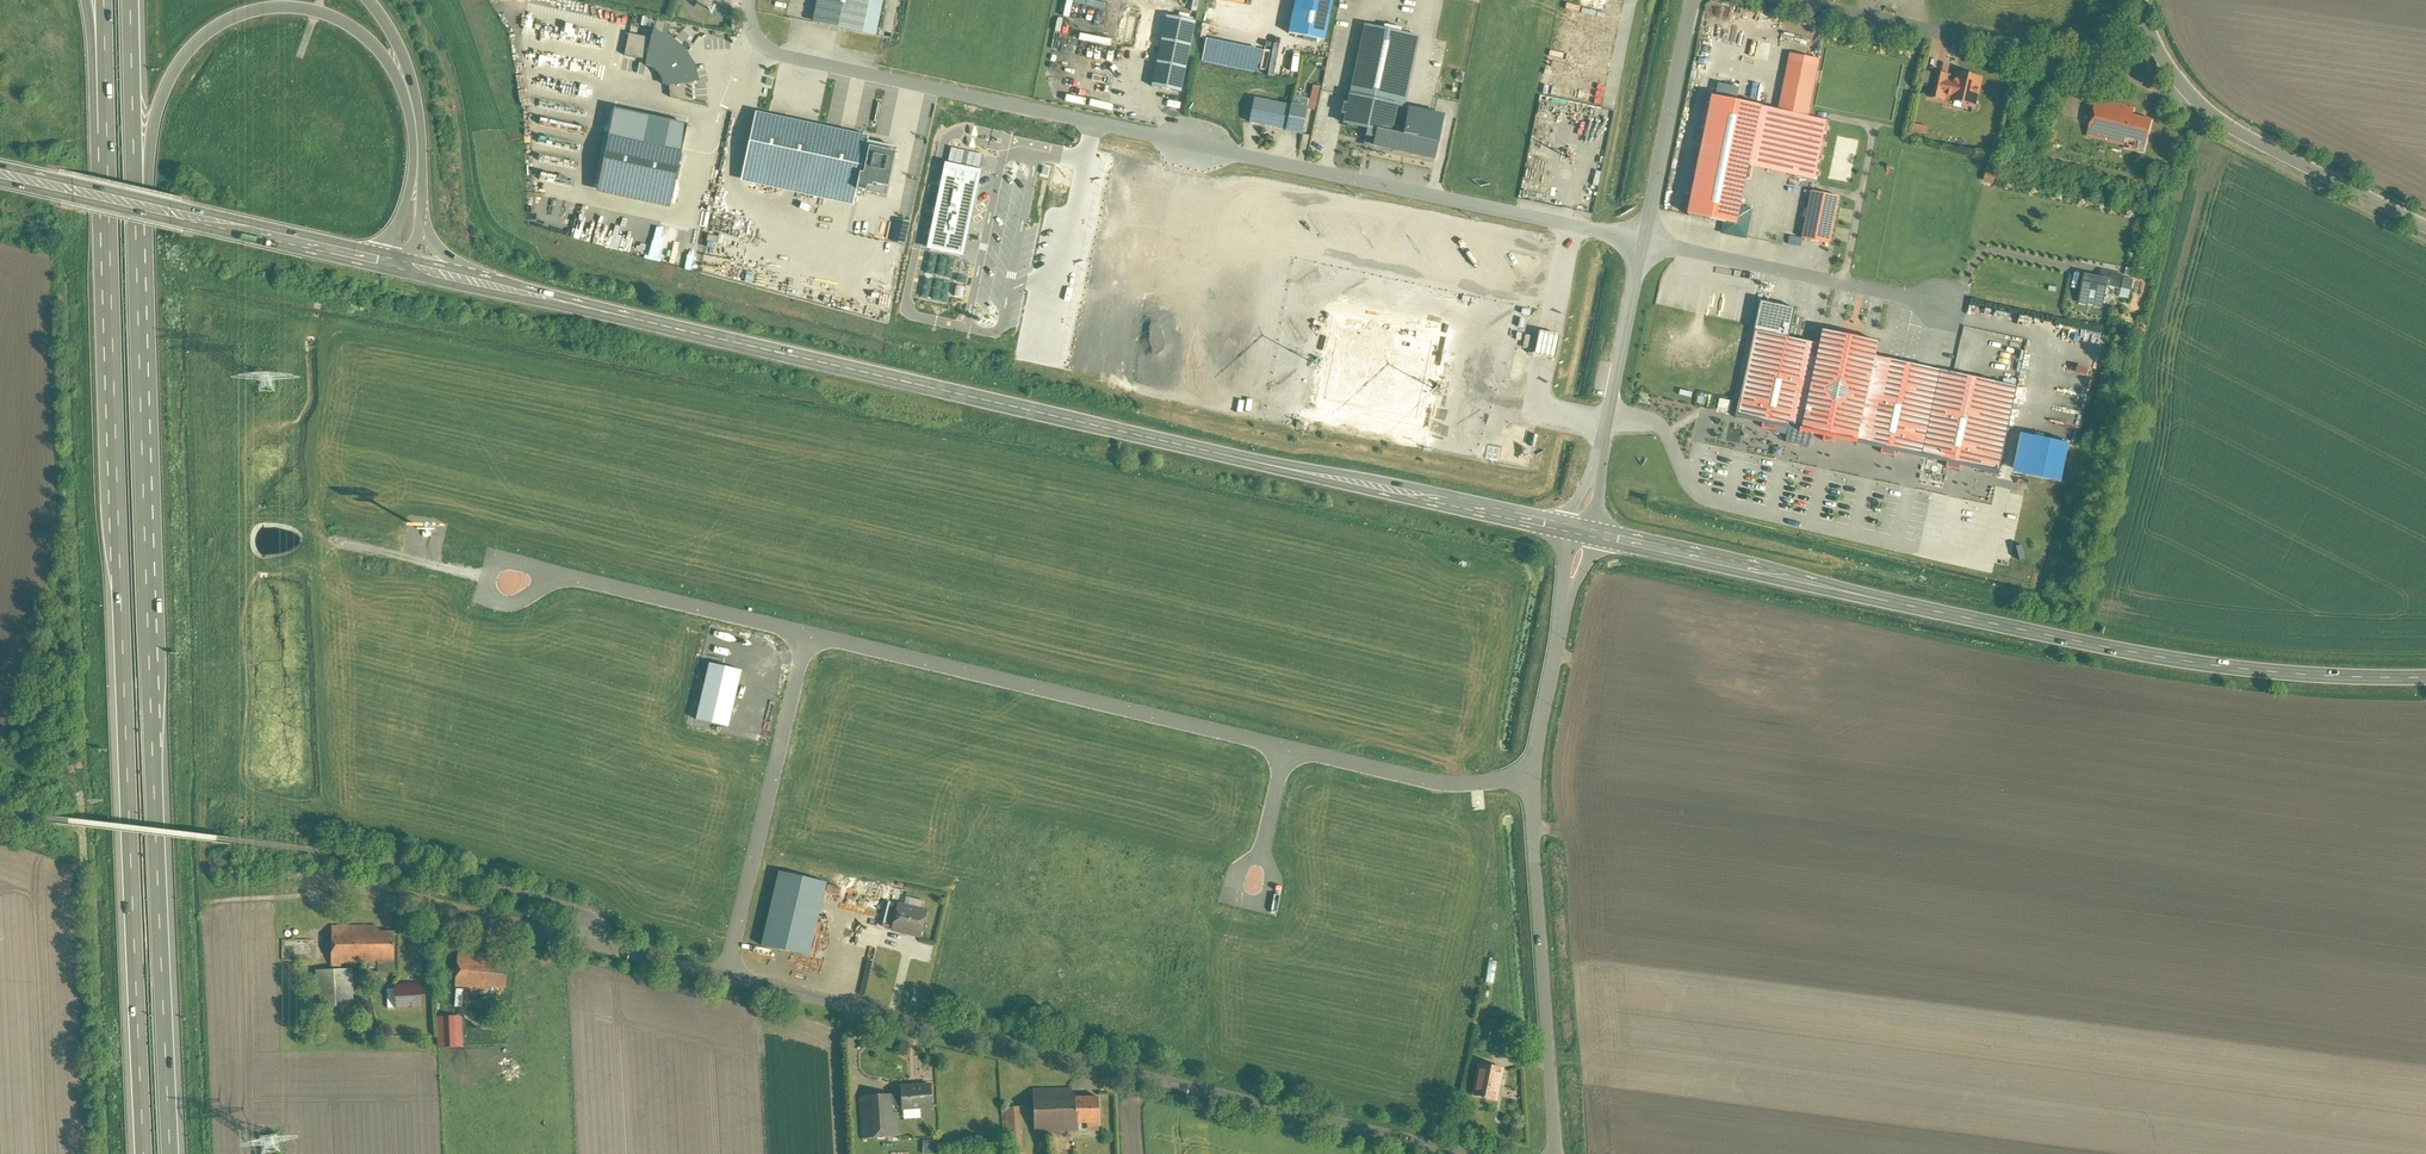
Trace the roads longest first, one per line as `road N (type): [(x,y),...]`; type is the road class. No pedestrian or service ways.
road 1 (secondary): [(1581,533),(496,290)]
road 2 (motorway): [(106,151),(145,1153)]
road 3 (residential): [(752,0),(761,45),(791,61),(1643,243)]
road 4 (motorway): [(171,1153),(137,249)]
road 5 (secondary): [(2425,679),(2313,676),(2142,655),(1581,533)]
road 6 (residential): [(1462,1153),(735,974)]
road 7 (motorway): [(137,249),(148,237),(156,117),(185,58),(236,18),(302,9),(358,33),(400,89),(412,171),(386,263)]
road 8 (unclassified): [(1291,751),(809,638)]
road 9 (secondary): [(386,263),(0,176)]
road 10 (tertiary): [(2139,0),(2167,68),(2226,126),(2425,228)]
road 11 (unclassified): [(1552,1153),(1533,778)]
road 12 (unclassified): [(809,638),(735,974)]
road 13 (unclassified): [(626,942),(333,878),(314,883)]
road 14 (residential): [(1643,243),(1942,306)]
road 15 (unclassified): [(809,638),(559,579),(516,587)]
road 16 (residential): [(1581,533),(1643,243)]
road 17 (unclassified): [(1533,778),(1581,533)]
road 18 (motorway): [(137,249),(133,0)]
road 19 (residential): [(1643,243),(1694,0)]
road 20 (unclassified): [(1533,778),(1439,786),(1291,751)]
road 21 (motorway): [(420,212),(415,96),(371,0)]
road 22 (motorway): [(86,0),(94,133),(106,151)]
road 23 (residential): [(1797,0),(1947,33)]
road 24 (motorway): [(104,0),(106,151)]
road 25 (unclassified): [(1291,751),(1258,887)]

